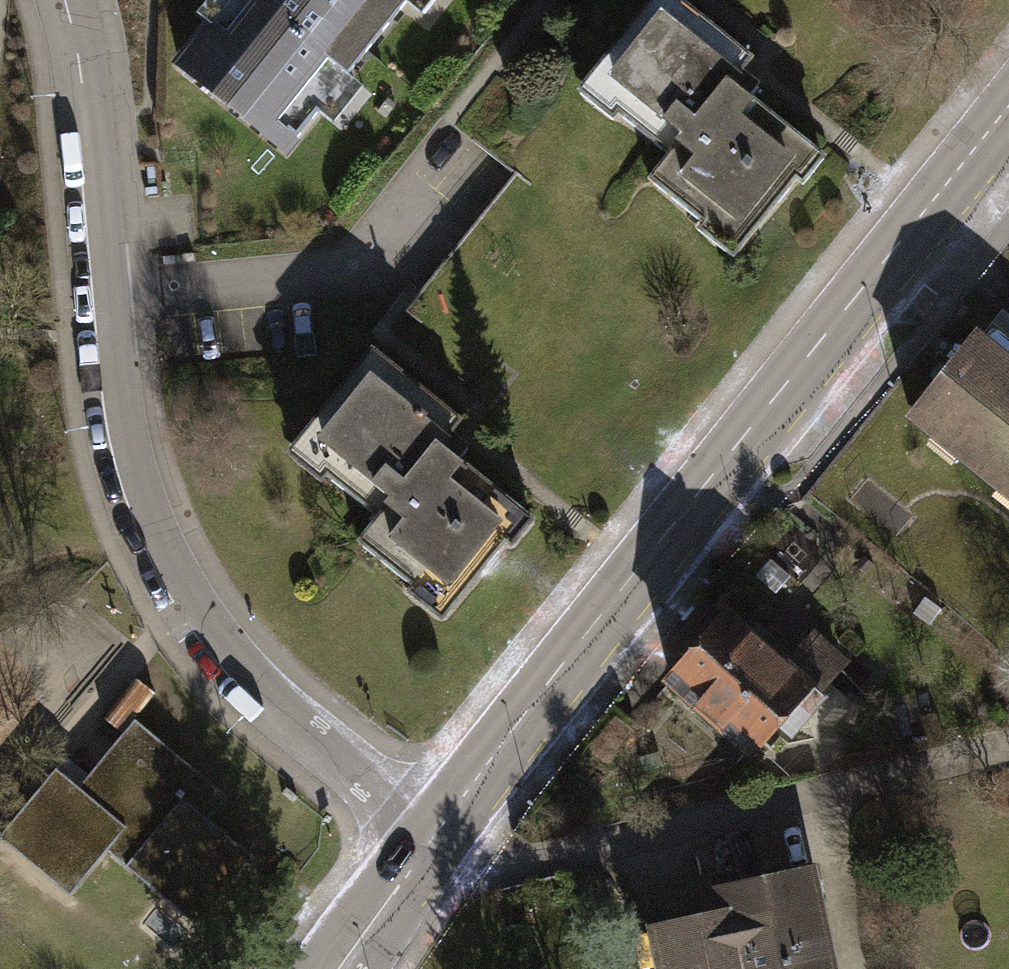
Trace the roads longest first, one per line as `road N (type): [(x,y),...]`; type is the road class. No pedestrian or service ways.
road 1 (residential): [(64,0),(122,438),(169,572),(240,672),(434,834)]
road 2 (residential): [(1008,117),(434,834)]
road 3 (residential): [(434,834),(341,968)]

